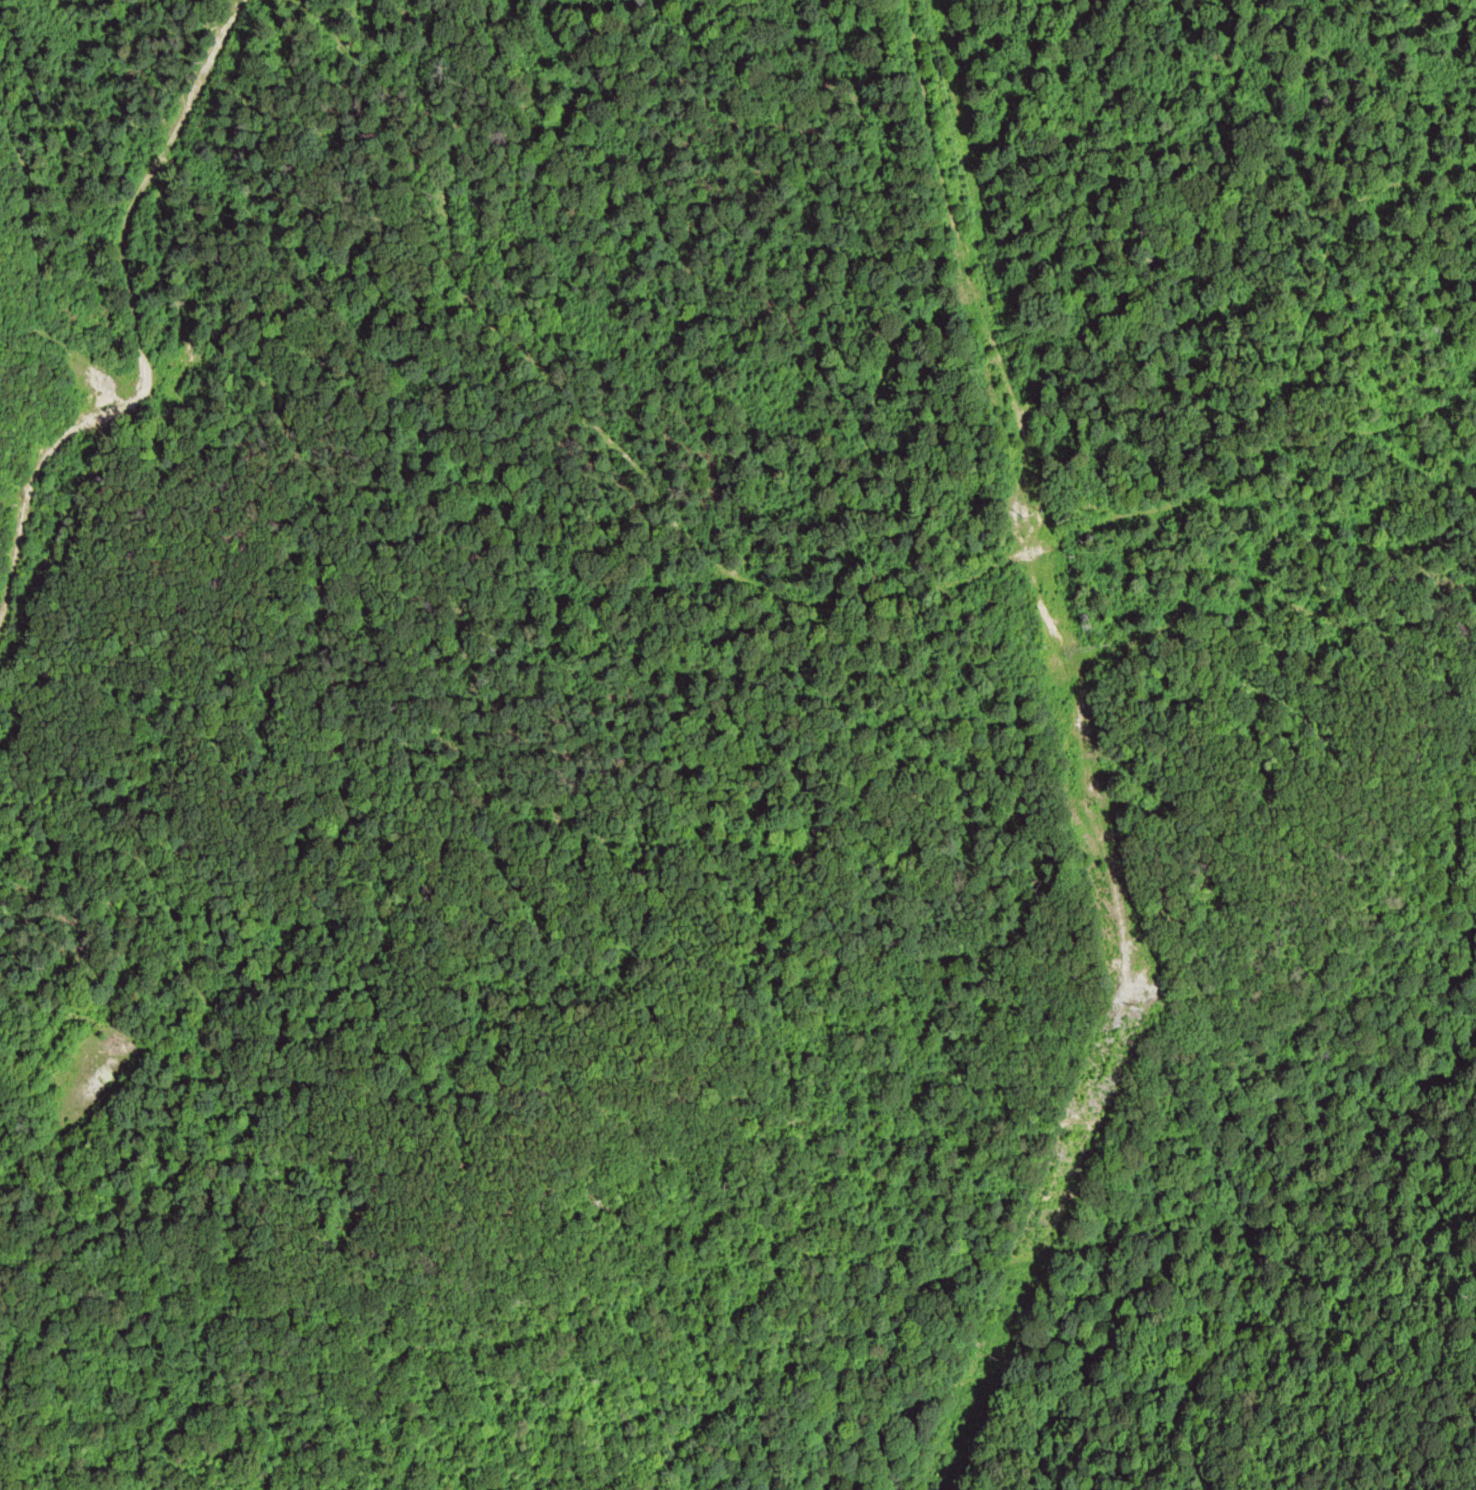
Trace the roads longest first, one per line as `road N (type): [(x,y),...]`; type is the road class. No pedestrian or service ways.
road 1 (residential): [(0,615),(32,471),(71,427),(141,392),(149,357),(130,289),(125,230),(243,0)]

